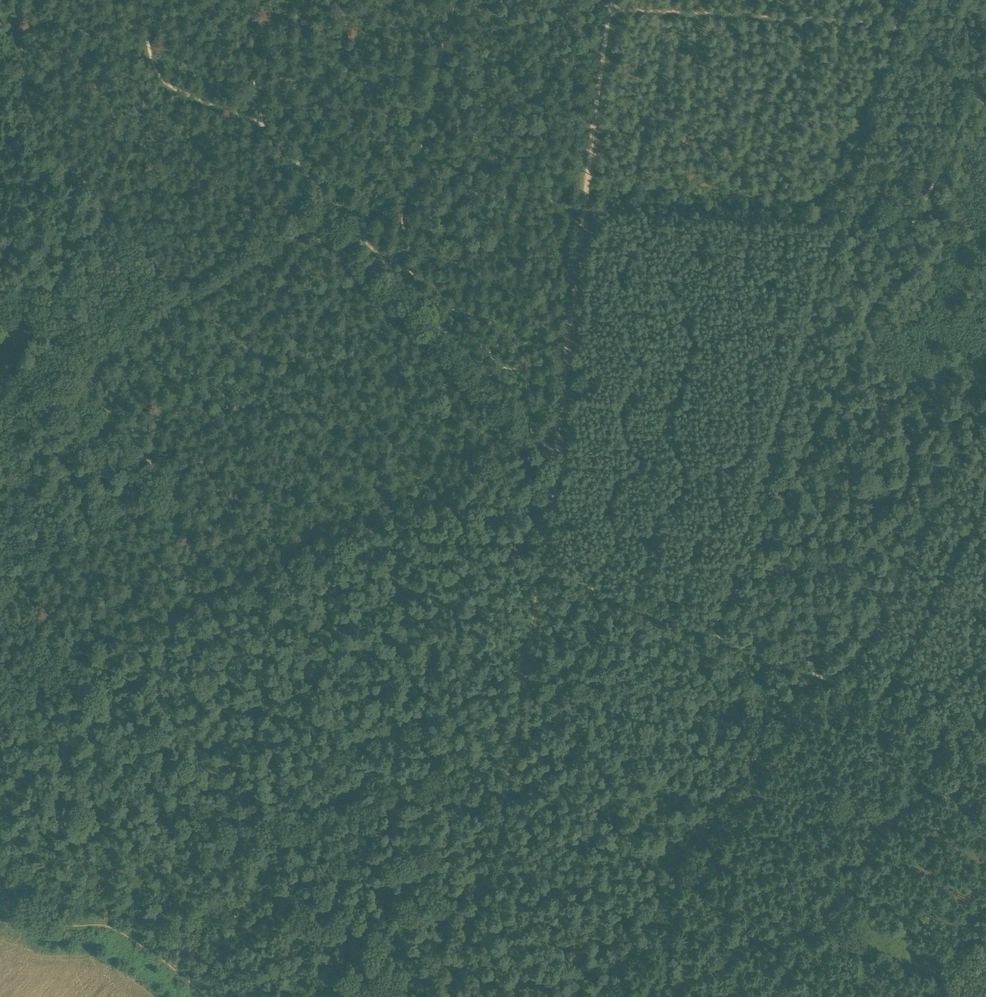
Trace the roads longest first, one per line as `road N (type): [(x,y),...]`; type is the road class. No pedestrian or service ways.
road 1 (track): [(979,98),(779,503),(810,625),(809,672)]
road 2 (track): [(543,559),(500,810),(444,996)]
road 3 (track): [(565,335),(607,8)]
road 4 (track): [(607,8),(891,26),(902,0)]
road 5 (track): [(891,26),(985,105)]
road 6 (track): [(565,335),(551,435),(556,455)]

